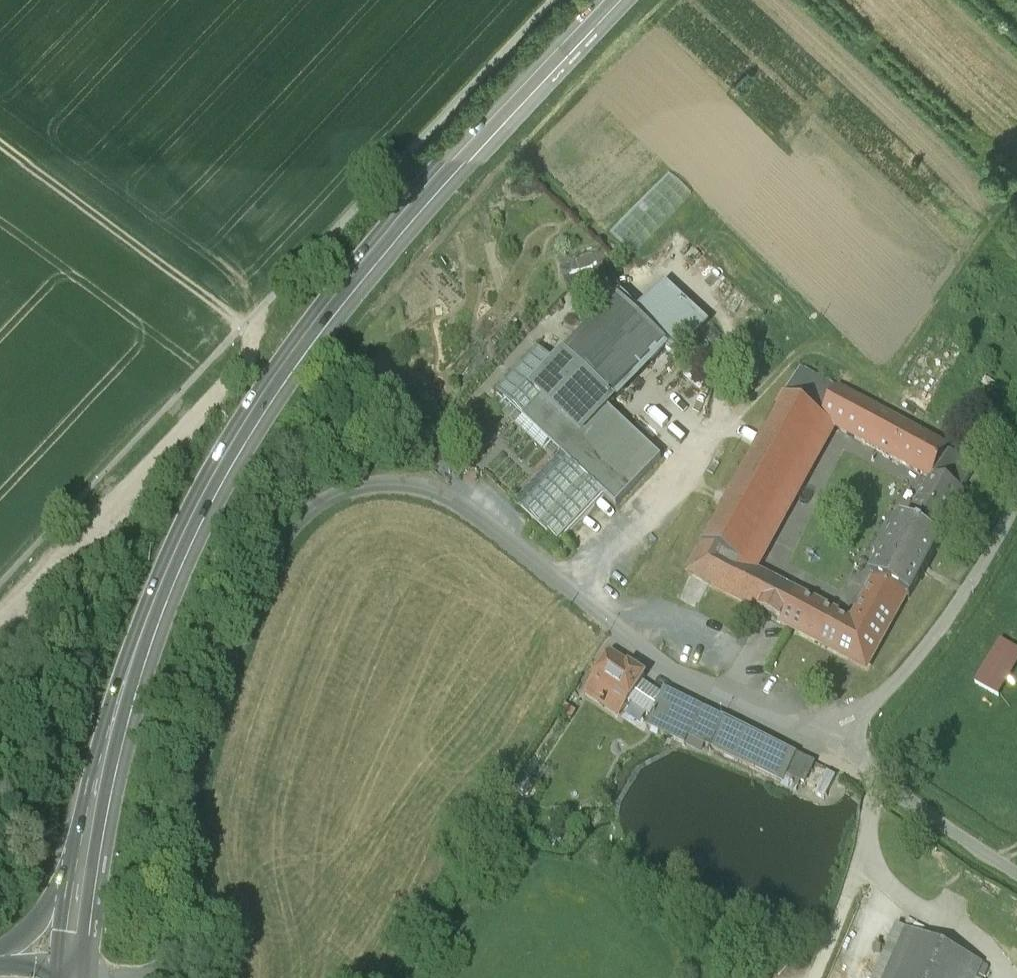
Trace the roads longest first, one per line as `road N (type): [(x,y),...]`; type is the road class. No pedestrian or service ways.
road 1 (residential): [(132,977),(162,975),(188,943),(185,854),(194,798),(248,607),(303,517),(354,490),(387,483),(441,492),(675,671),(728,699),(833,732)]
road 2 (primary): [(86,847),(151,613),(237,440),(362,271),(609,0)]
road 3 (track): [(0,145),(244,327),(251,352),(0,625)]
road 4 (residential): [(833,732),(914,659),(960,601),(1016,494)]
road 5 (unclassified): [(1016,869),(884,782),(833,732)]
road 6 (primary): [(86,847),(41,919),(0,956)]
road 7 (primary): [(86,847),(70,977)]

